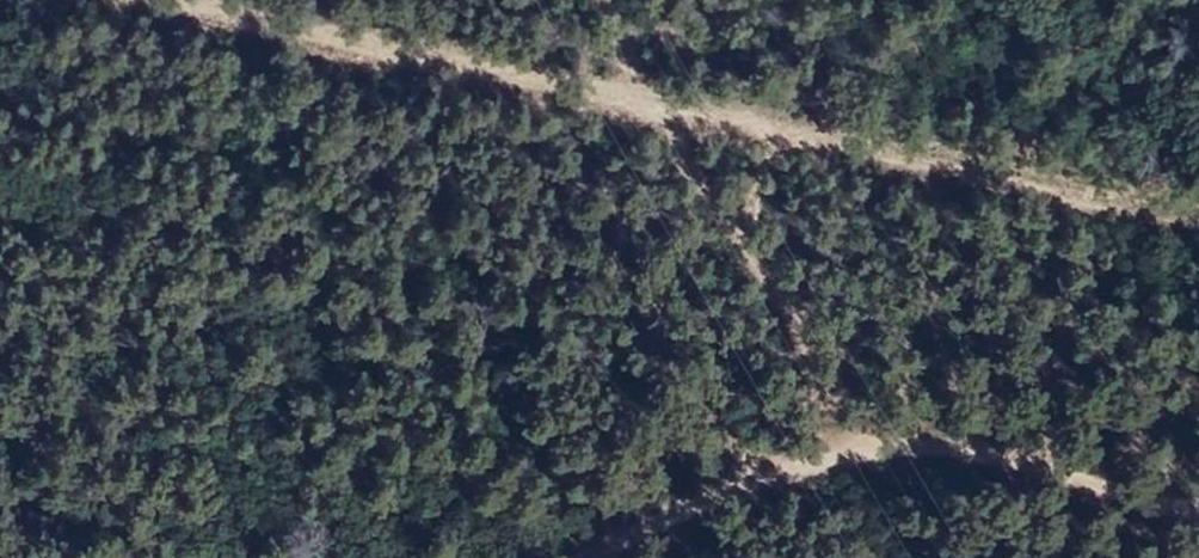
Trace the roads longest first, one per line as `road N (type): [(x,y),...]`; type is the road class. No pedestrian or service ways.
road 1 (track): [(170,0),(767,137),(1198,224)]
road 2 (track): [(1198,471),(993,431),(751,455),(614,531),(506,557)]

